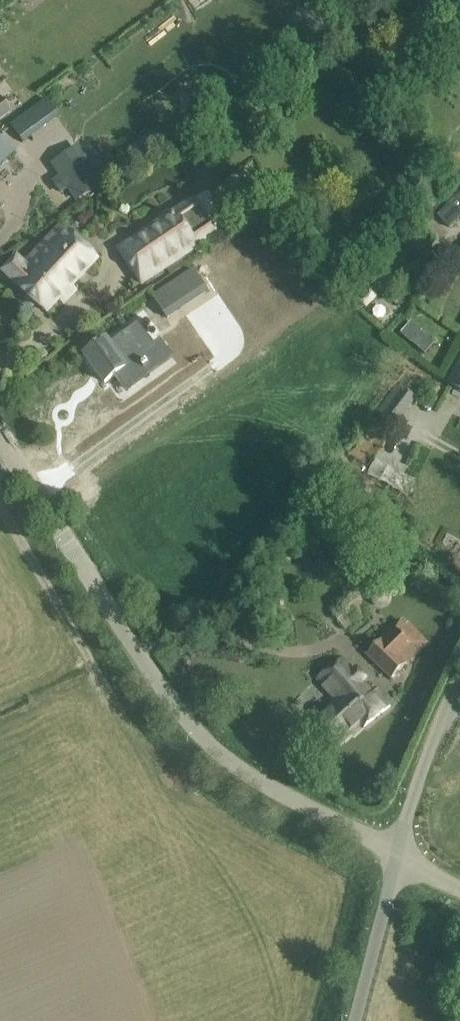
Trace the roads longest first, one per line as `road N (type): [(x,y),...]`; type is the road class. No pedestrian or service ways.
road 1 (unclassified): [(397,851),(220,754),(137,652),(0,436)]
road 2 (residential): [(397,851),(459,678)]
road 3 (unclassified): [(355,1020),(397,851)]

